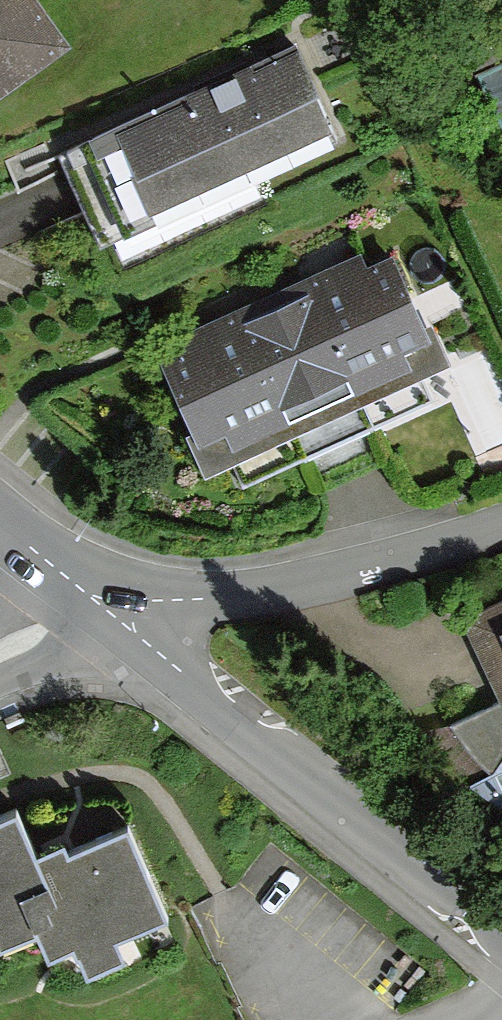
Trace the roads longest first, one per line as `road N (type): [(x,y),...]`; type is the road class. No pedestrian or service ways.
road 1 (residential): [(121,621),(501,936)]
road 2 (residential): [(121,621),(138,603),(205,599),(431,544),(501,518)]

